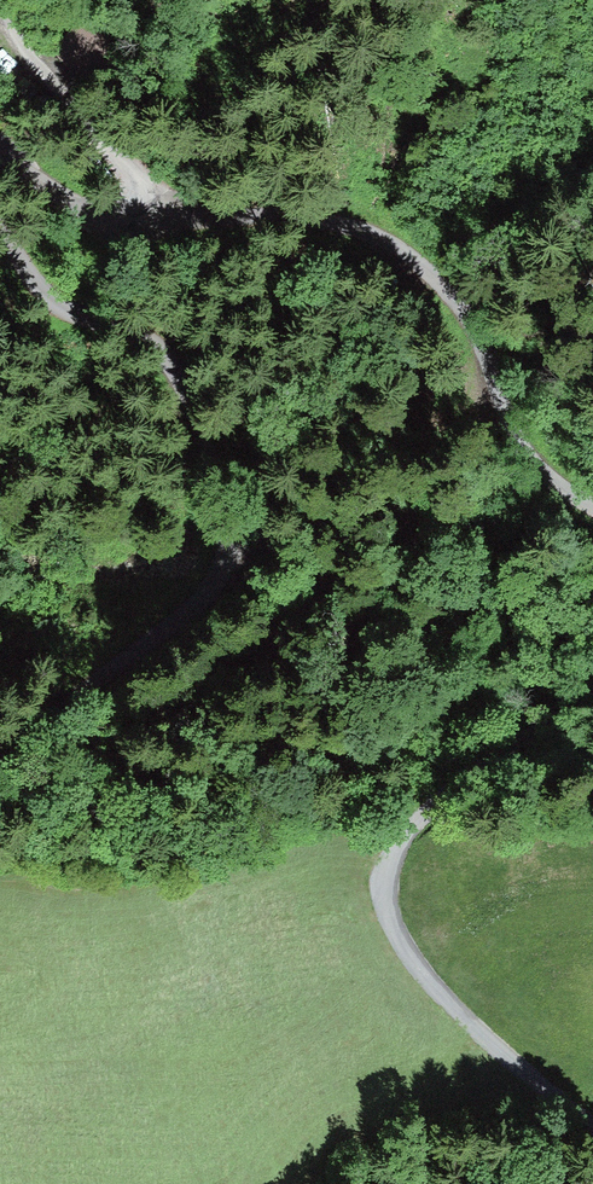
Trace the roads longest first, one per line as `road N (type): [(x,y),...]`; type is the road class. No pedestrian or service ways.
road 1 (unclassified): [(592,504),(515,423),(401,257),(248,221),(152,227),(86,214),(0,147)]
road 2 (track): [(0,757),(91,676),(207,595),(224,568),(227,537),(177,372),(135,335),(71,316),(42,294),(0,234)]
road 3 (unclassified): [(592,1141),(413,964),(385,889),(432,797),(502,734),(592,681)]

